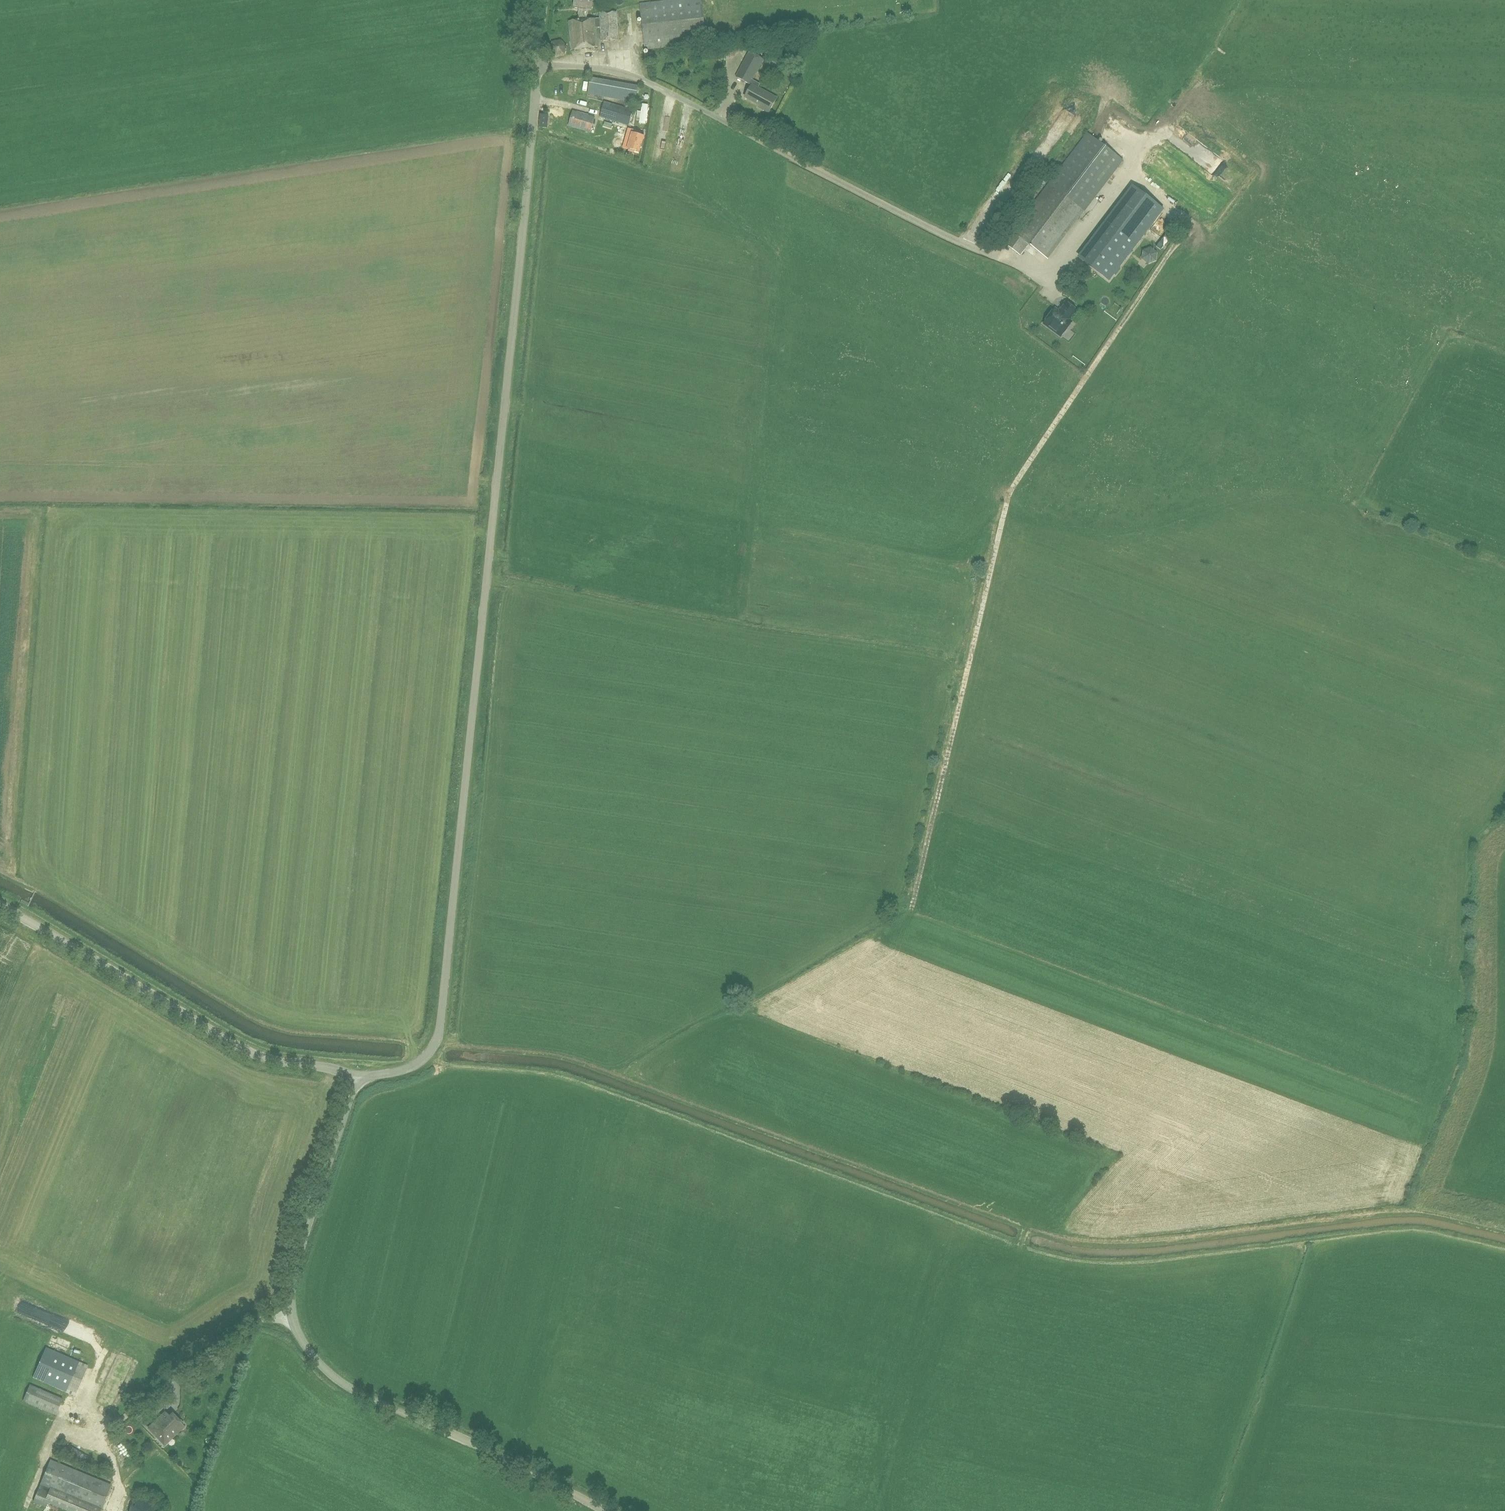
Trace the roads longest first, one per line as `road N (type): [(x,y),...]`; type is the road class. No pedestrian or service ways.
road 1 (unclassified): [(357,1076),(414,1065),(442,1026),(545,0)]
road 2 (unclassified): [(604,1510),(338,1381),(302,1340),(293,1285),(357,1076)]
road 3 (unclassified): [(357,1076),(244,1051),(0,908)]

